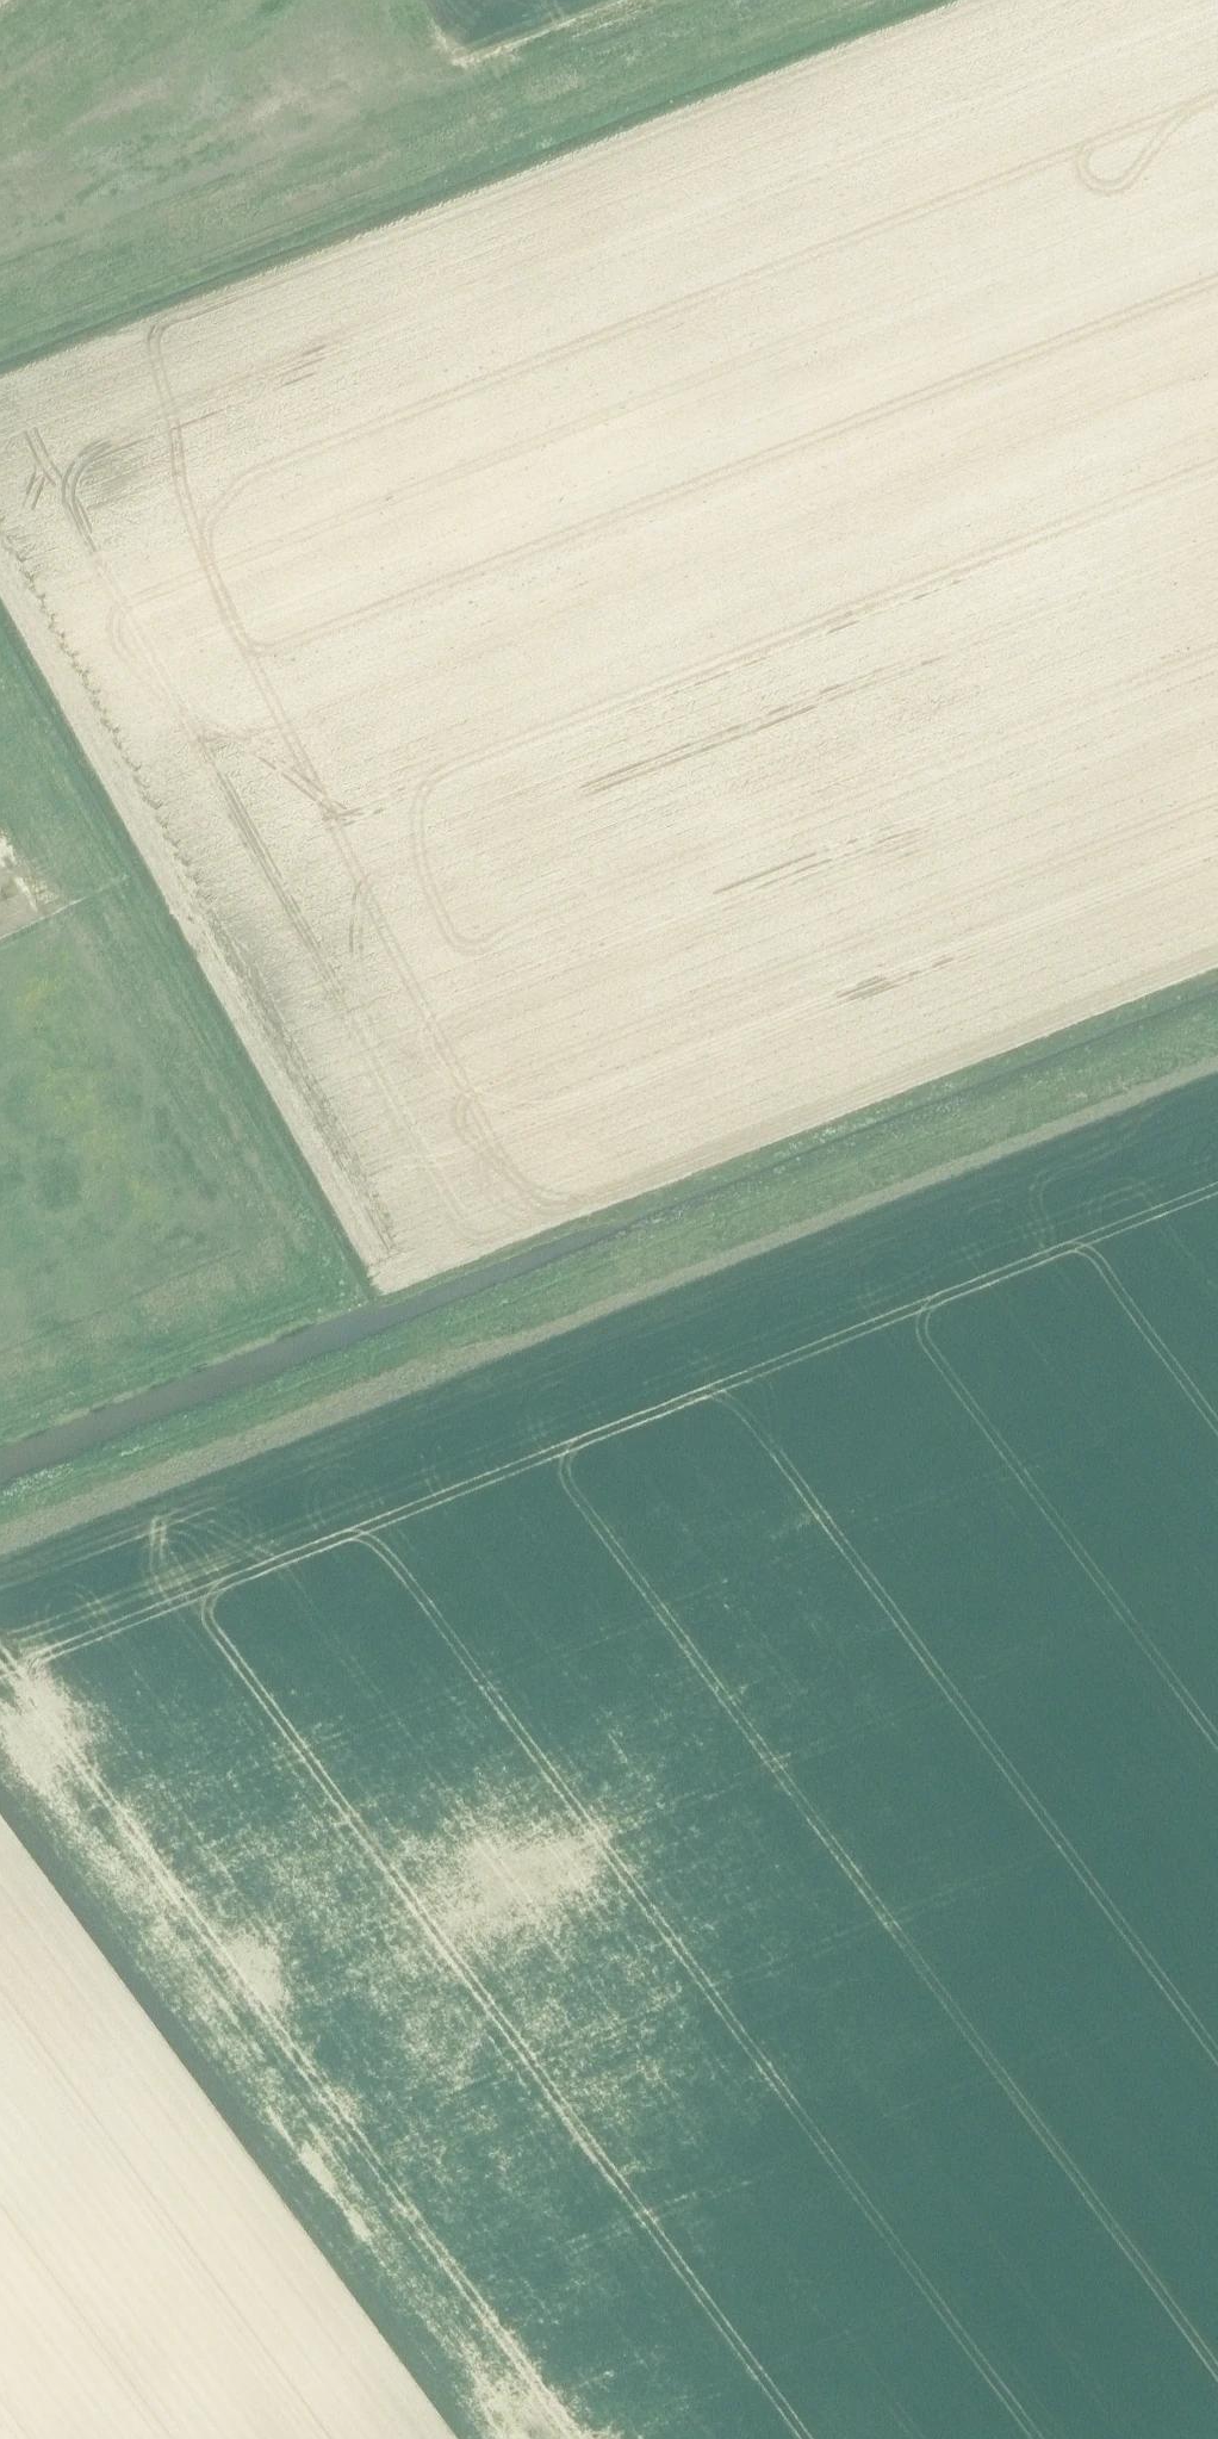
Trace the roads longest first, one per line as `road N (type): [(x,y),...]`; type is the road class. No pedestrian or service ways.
road 1 (track): [(0,1510),(1217,1027)]

